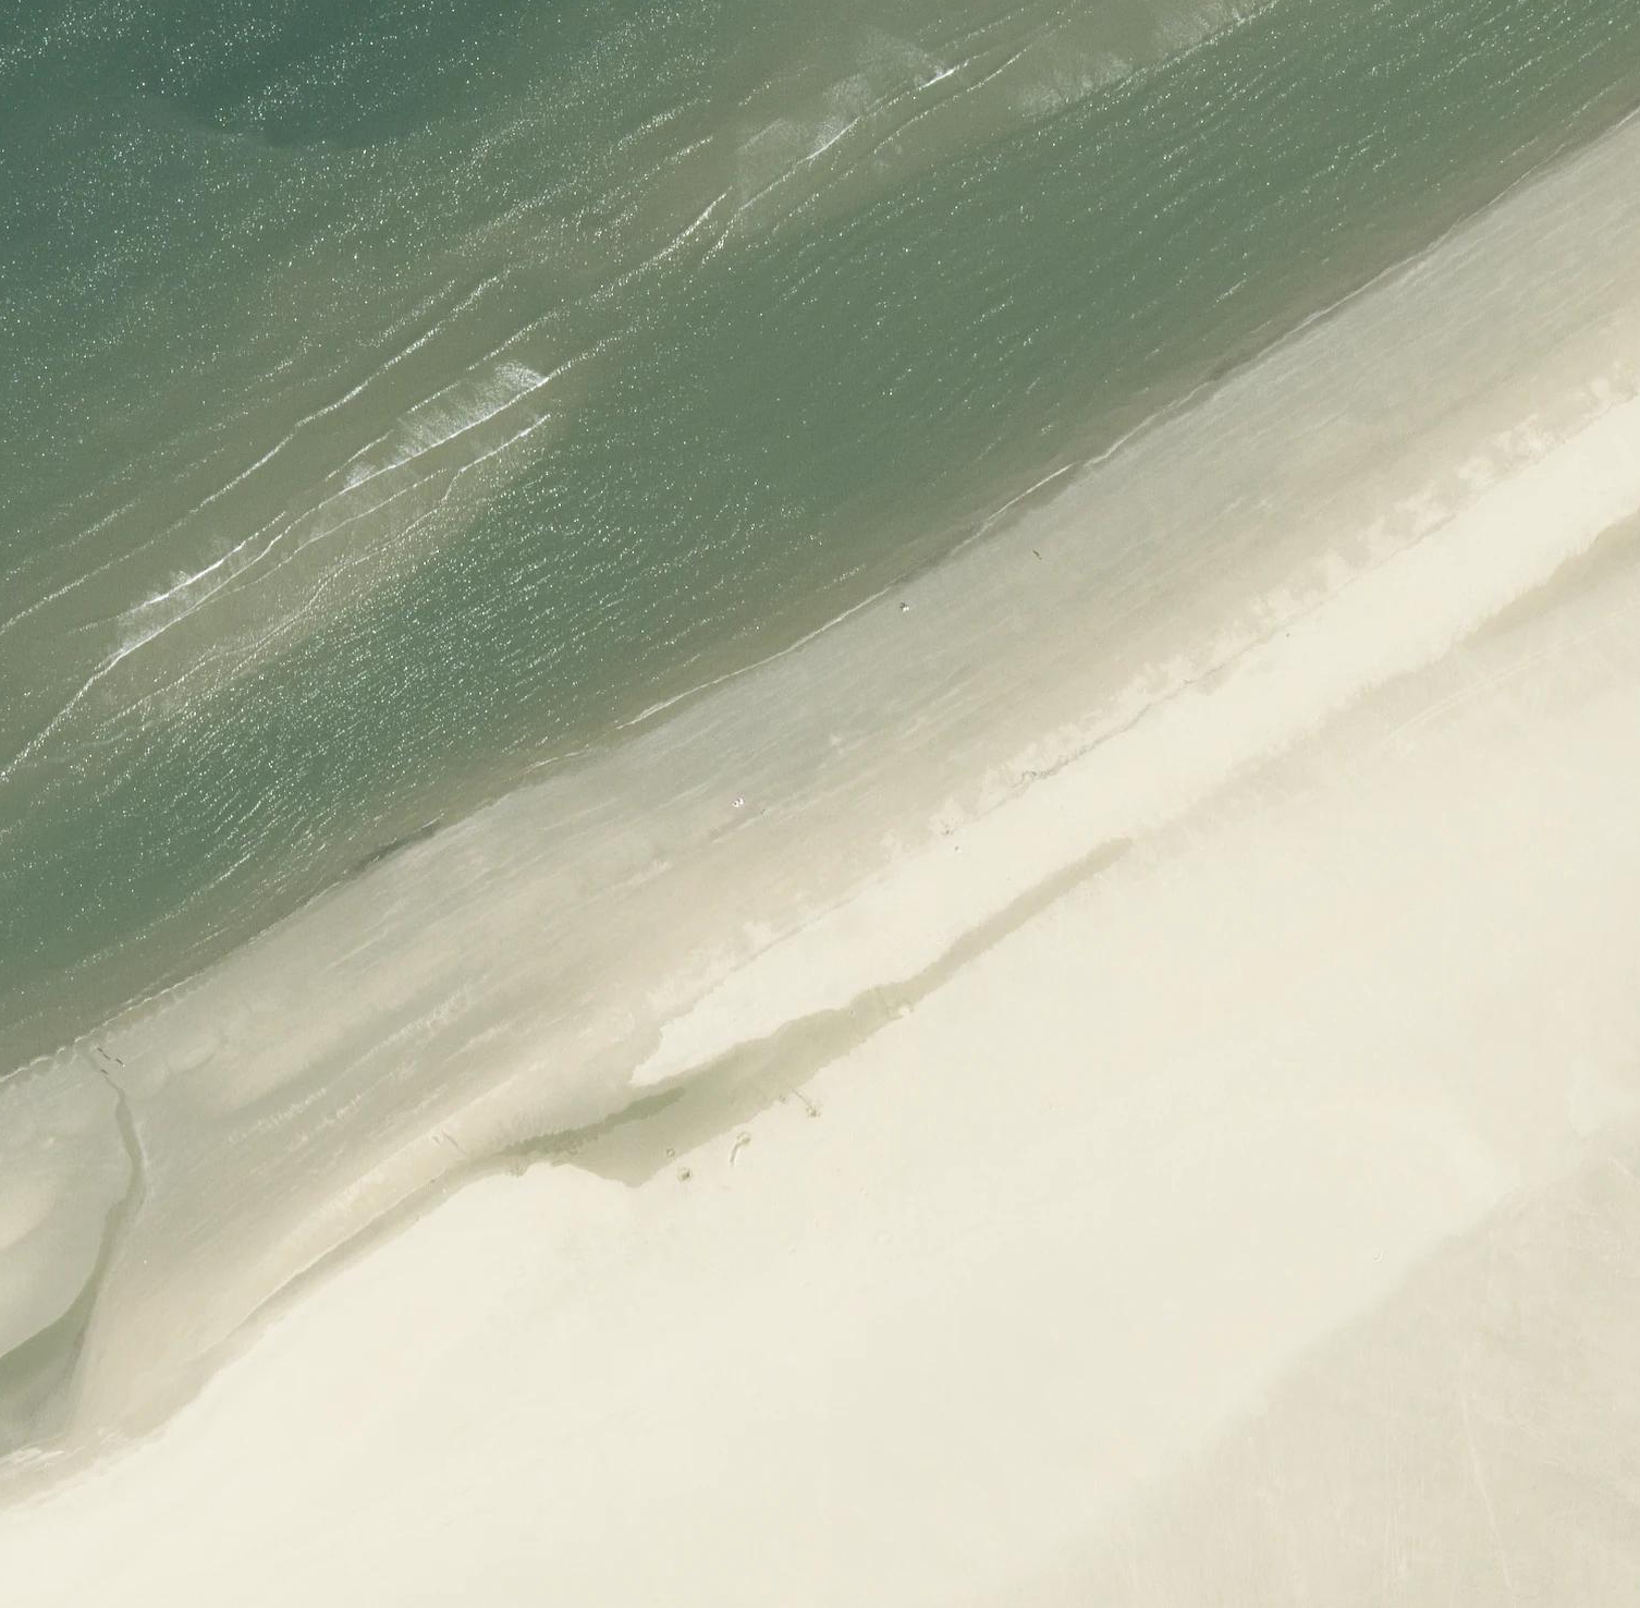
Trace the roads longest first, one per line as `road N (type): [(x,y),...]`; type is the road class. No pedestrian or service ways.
road 1 (track): [(1388,1607),(1403,730),(1379,678),(1299,614),(1235,516)]

